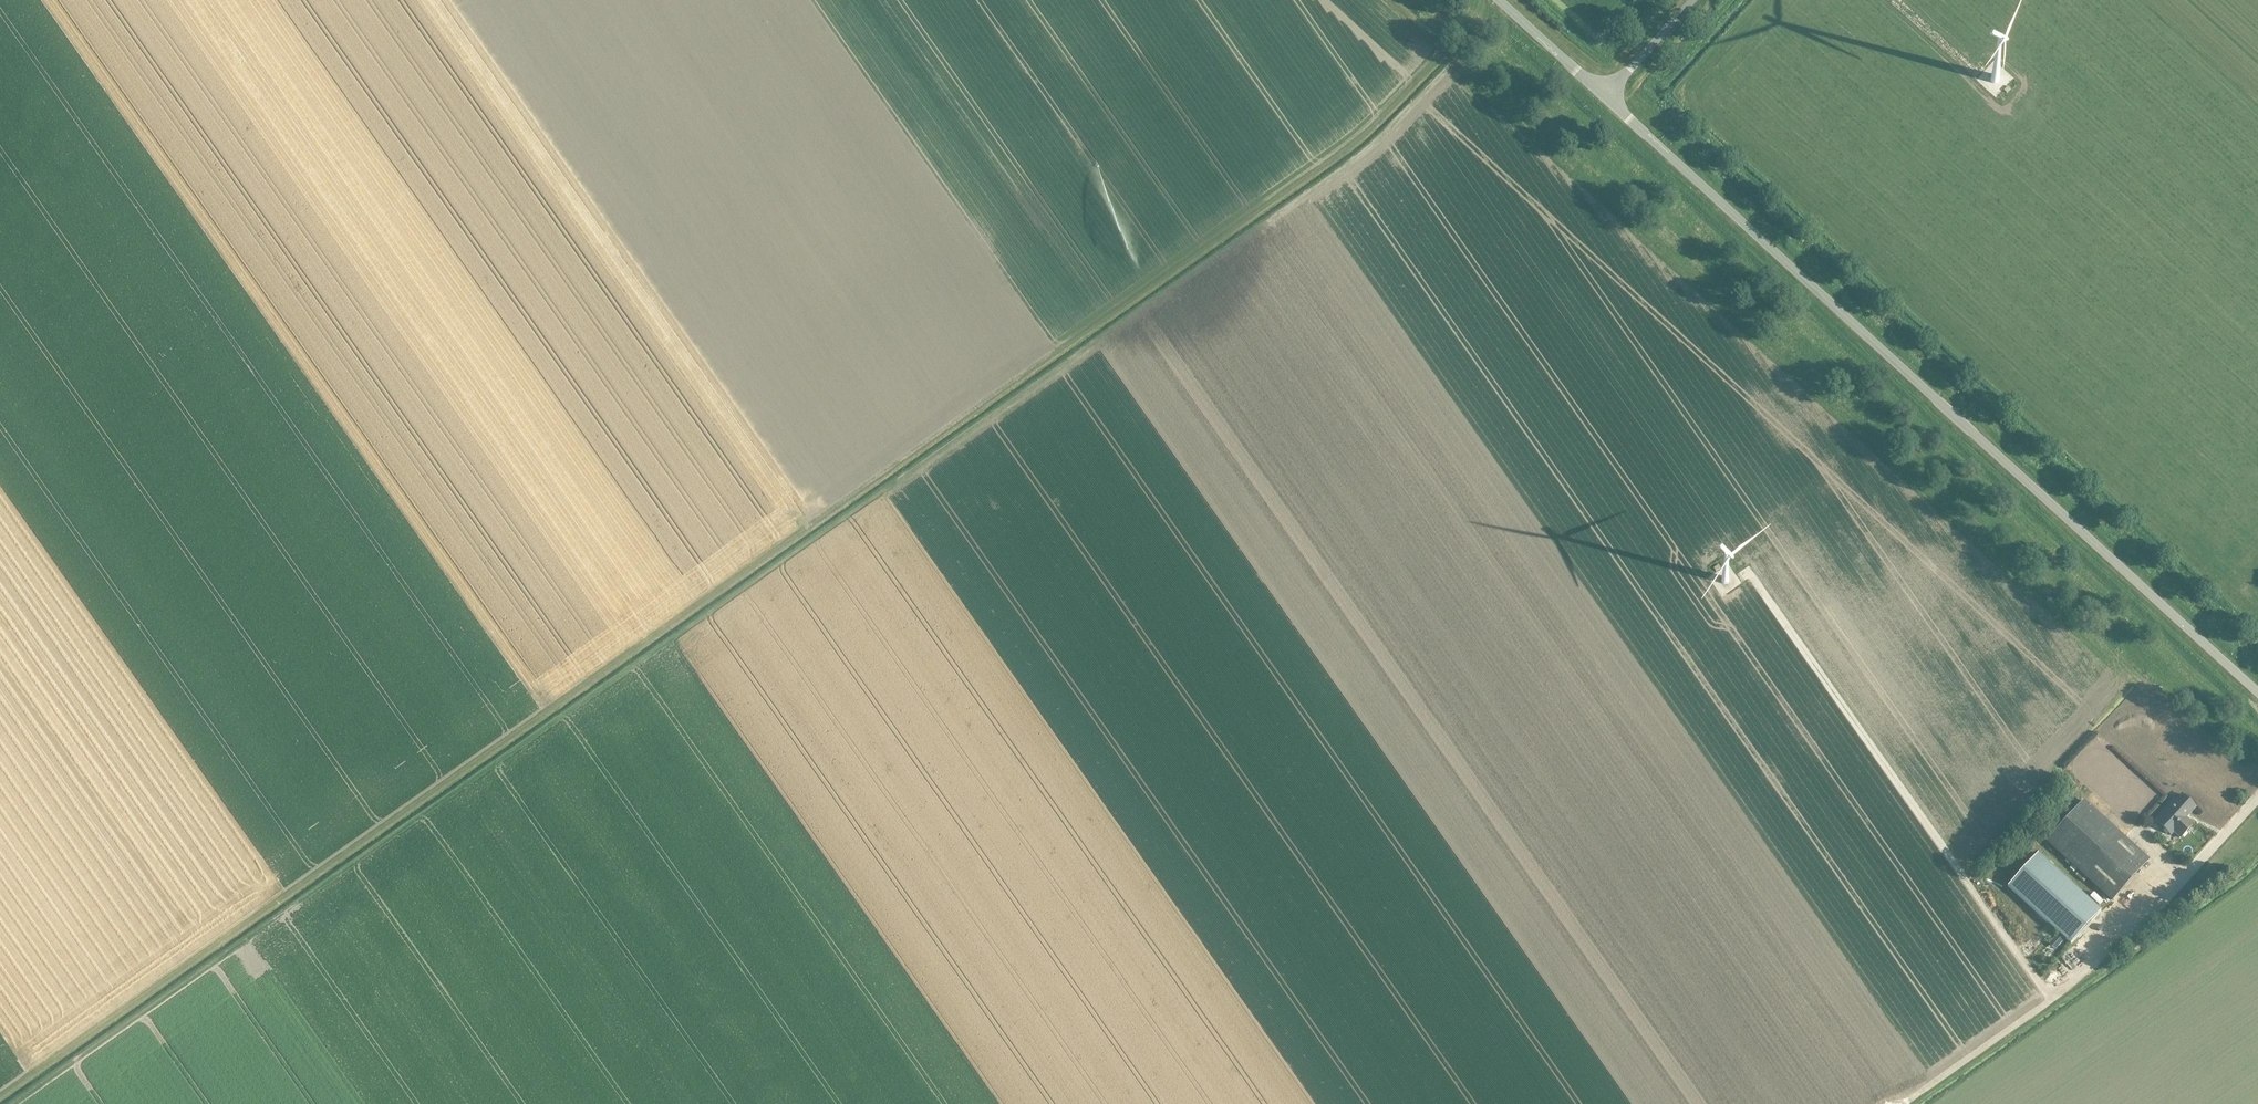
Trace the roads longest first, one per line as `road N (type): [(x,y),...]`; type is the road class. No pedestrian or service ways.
road 1 (unclassified): [(2257,695),(1605,96)]
road 2 (unclassified): [(1605,96),(1497,0)]
road 3 (residential): [(1605,96),(1692,0)]

